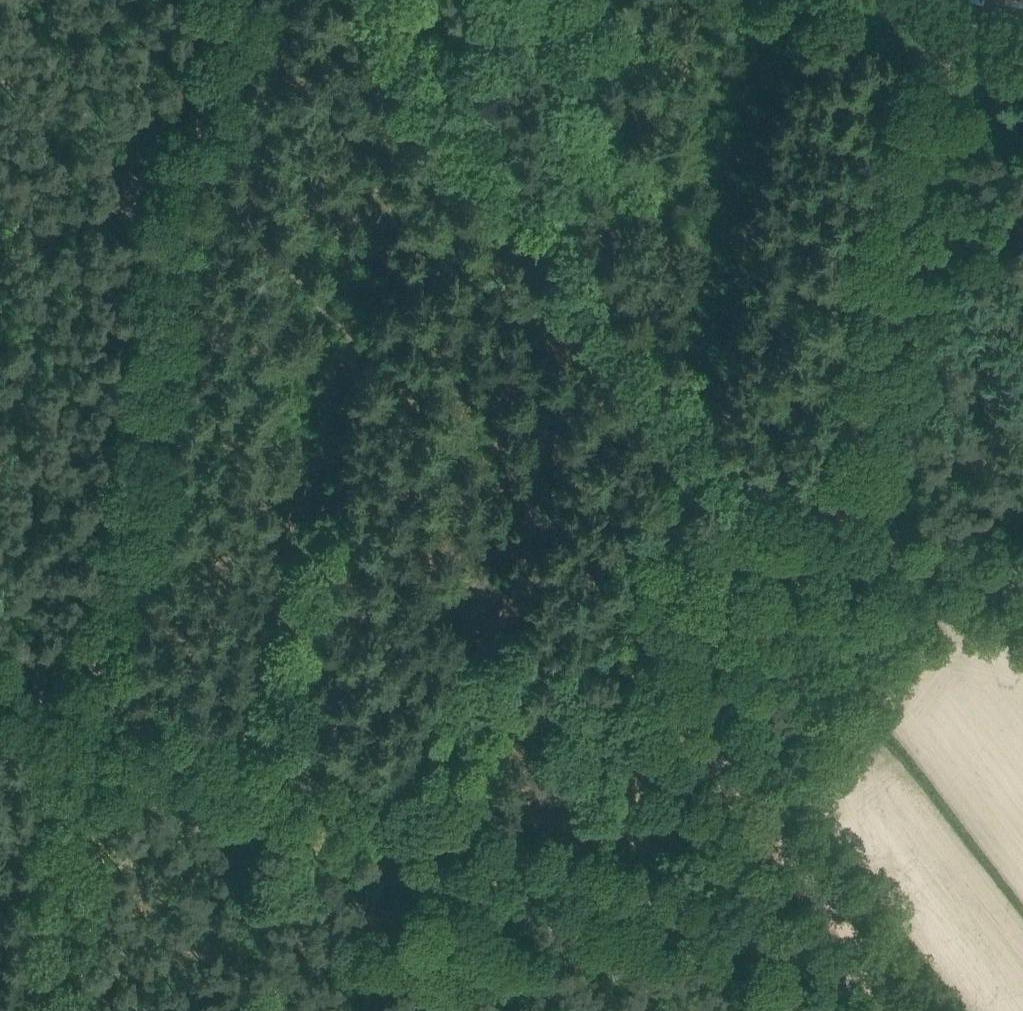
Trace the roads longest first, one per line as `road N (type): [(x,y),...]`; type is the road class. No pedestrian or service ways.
road 1 (unclassified): [(1022,57),(902,0)]

